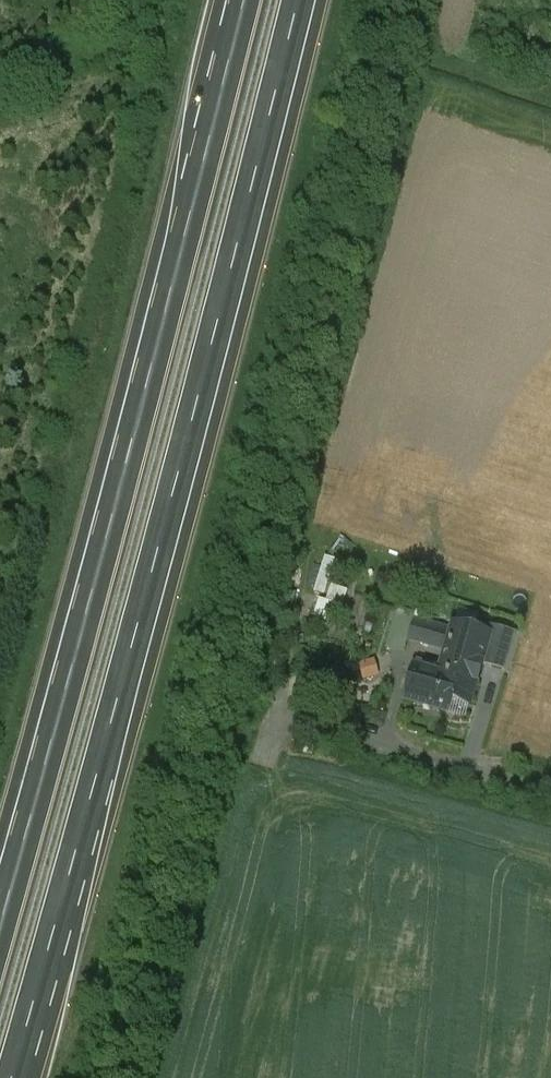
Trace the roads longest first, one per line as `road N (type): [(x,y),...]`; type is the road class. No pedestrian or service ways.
road 1 (motorway): [(11,1077),(300,0)]
road 2 (motorway): [(242,0),(0,919)]
road 3 (unclassified): [(388,748),(550,794)]

